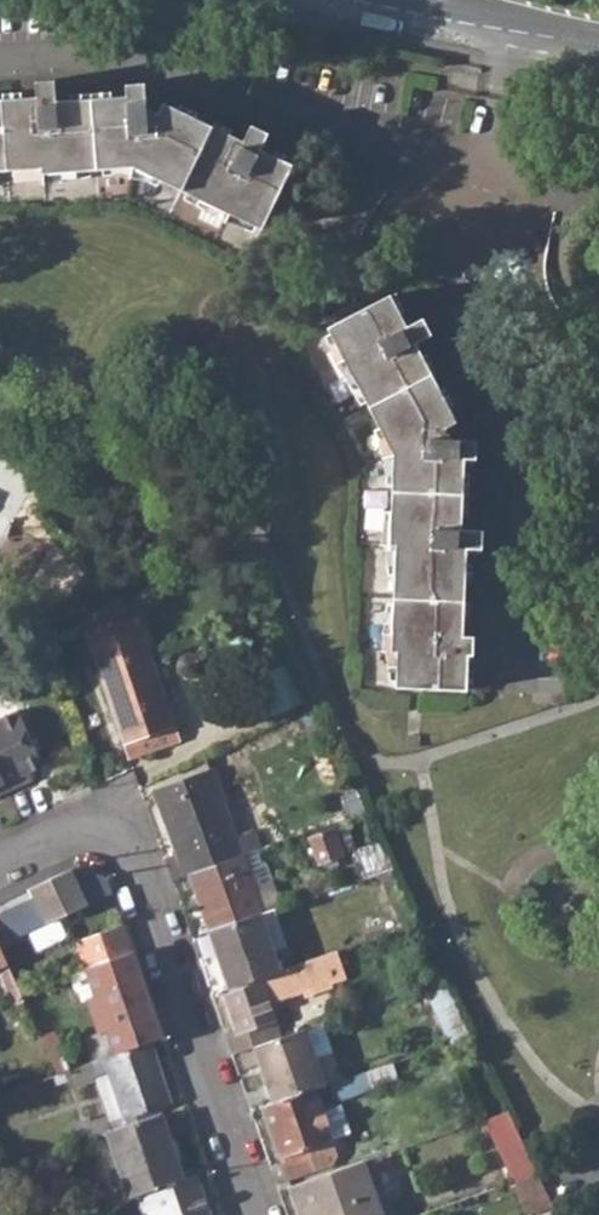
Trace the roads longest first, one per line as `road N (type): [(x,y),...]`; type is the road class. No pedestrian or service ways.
road 1 (residential): [(525,685),(535,484),(529,429),(471,313),(468,268),(487,172)]
road 2 (residential): [(0,869),(72,841),(110,842),(130,860),(253,1214)]
road 3 (residential): [(0,81),(66,71),(216,86),(409,162),(487,172)]
road 4 (residential): [(487,172),(512,19)]

